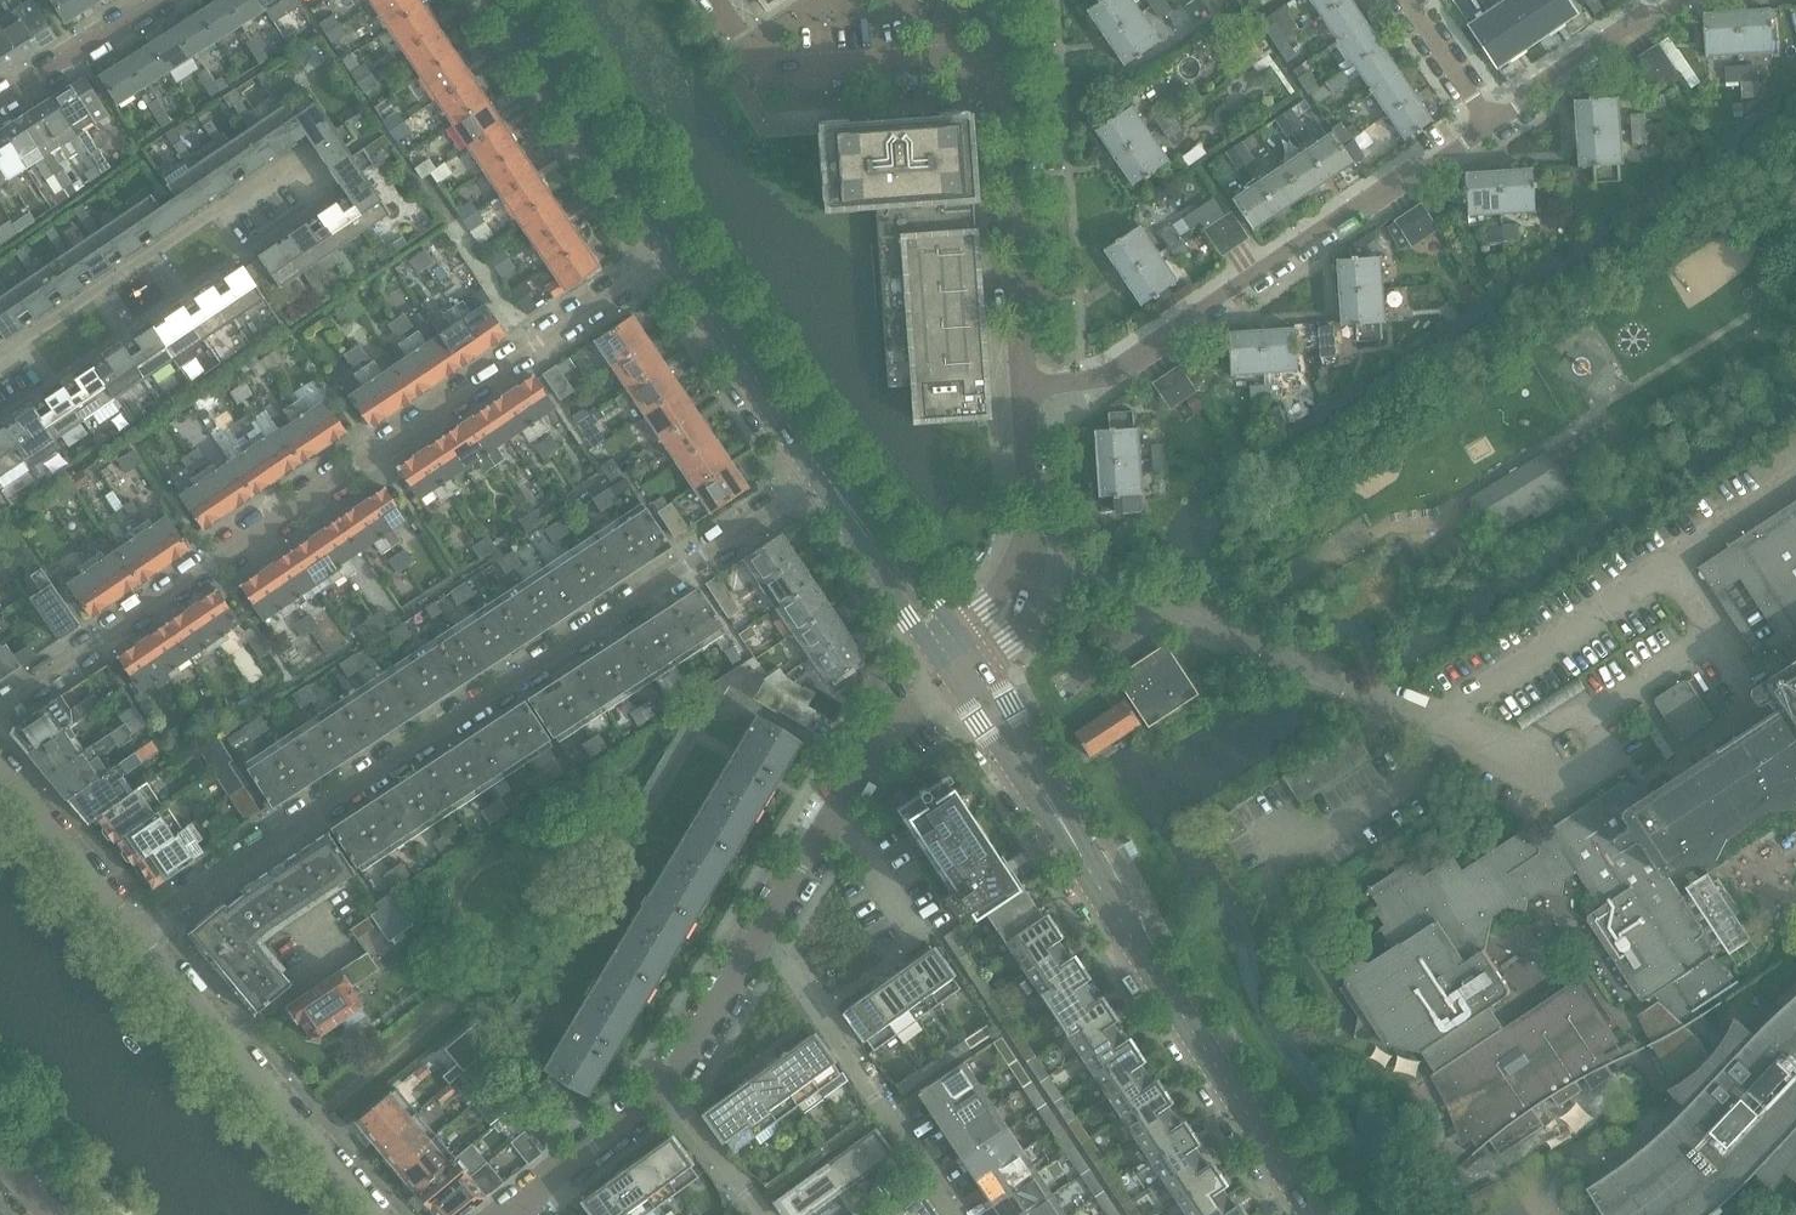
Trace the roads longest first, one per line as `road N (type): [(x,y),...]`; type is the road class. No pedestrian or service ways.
road 1 (residential): [(133,937),(826,474)]
road 2 (residential): [(0,703),(680,251)]
road 3 (residential): [(1027,424),(1490,122)]
road 4 (residential): [(1438,722),(1075,569),(1023,566)]
road 5 (secondary): [(1314,1214),(1086,860)]
road 6 (residential): [(1027,424),(1001,54)]
road 7 (residential): [(133,937),(371,1214)]
road 8 (residential): [(957,1214),(785,958),(756,938)]
road 9 (residential): [(756,938),(882,731),(950,672)]
road 10 (residential): [(1001,54),(782,69),(757,56),(717,0)]
road 11 (secondary): [(680,251),(507,0)]
road 12 (residential): [(234,202),(0,358)]
road 13 (secondary): [(826,474),(680,251)]
road 14 (secondary): [(826,474),(950,672)]
road 15 (secondary): [(950,672),(1018,777),(1086,860)]
road 16 (residential): [(1490,122),(1605,39),(1677,0)]
road 17 (secondary): [(1086,860),(1045,772),(979,668)]
road 18 (residential): [(0,778),(133,937)]
road 19 (secondary): [(954,631),(826,474)]
road 20 (residential): [(510,1214),(662,1093)]
road 21 (residential): [(0,101),(158,0)]
road 22 (residential): [(662,1093),(756,938)]
road 23 (residential): [(763,1214),(662,1093)]
road 24 (residential): [(1490,122),(1407,0)]
road 25 (residential): [(1023,566),(1027,424)]

